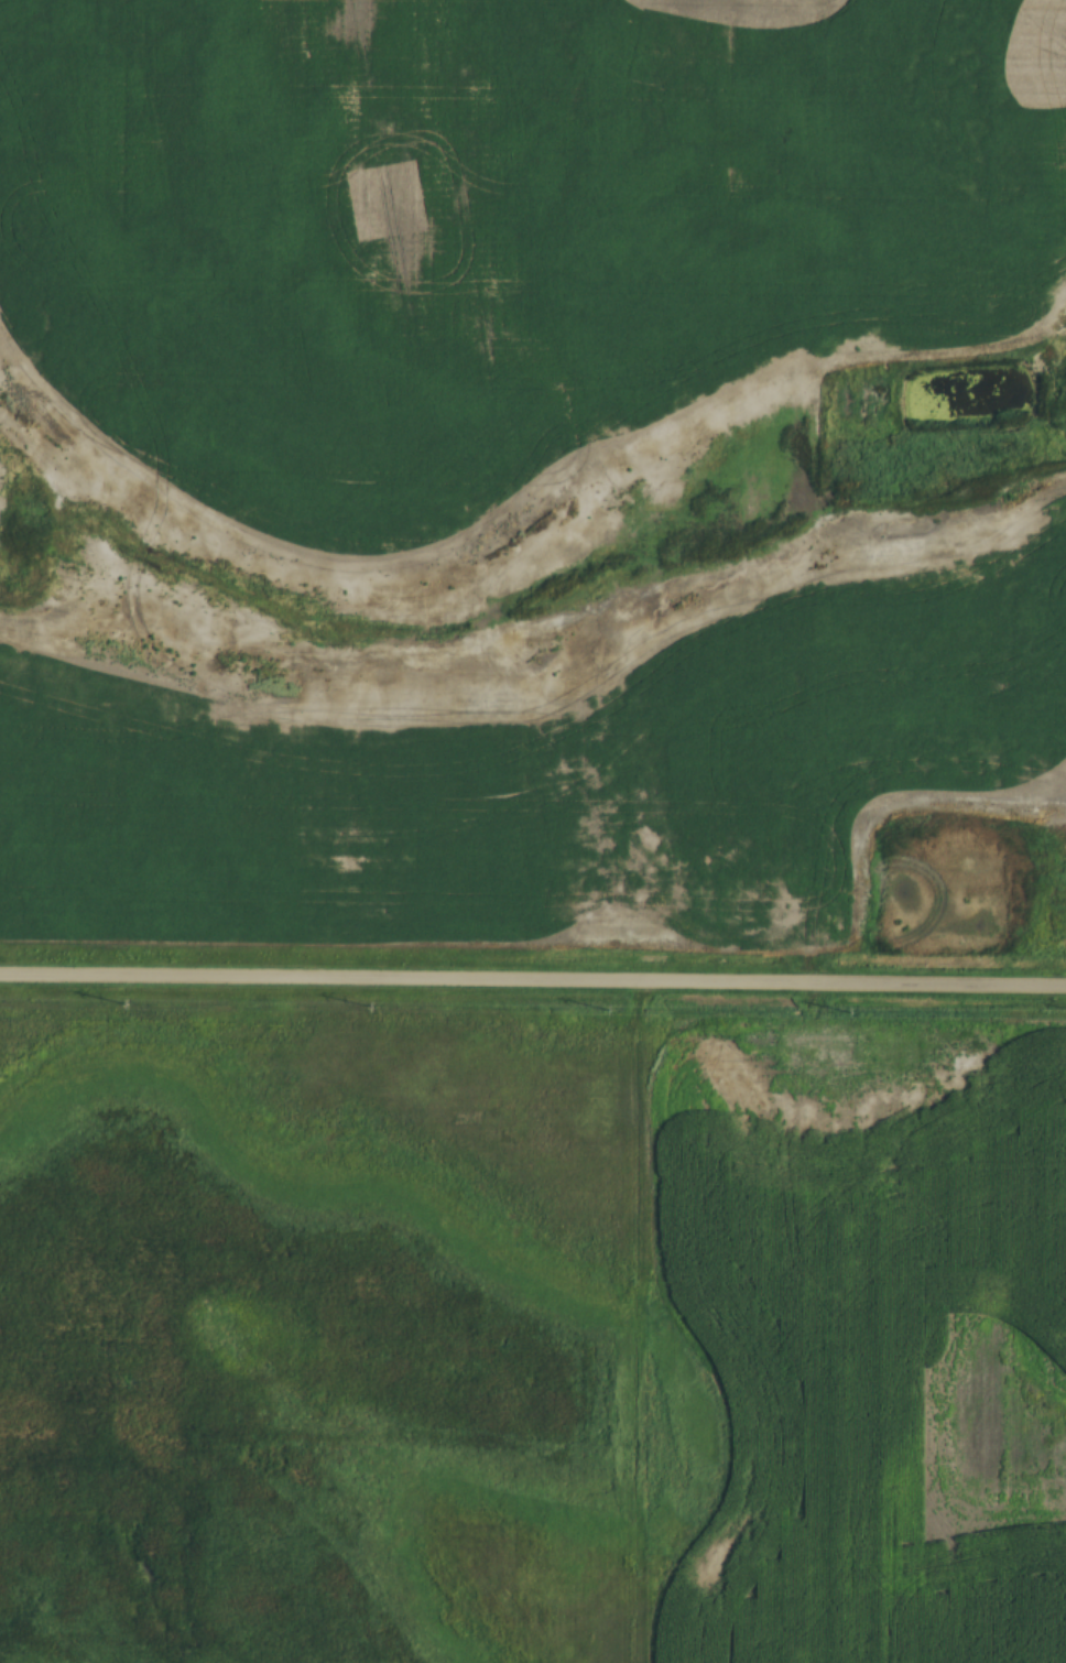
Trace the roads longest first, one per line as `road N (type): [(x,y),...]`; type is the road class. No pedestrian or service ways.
road 1 (residential): [(0,975),(1065,985)]

